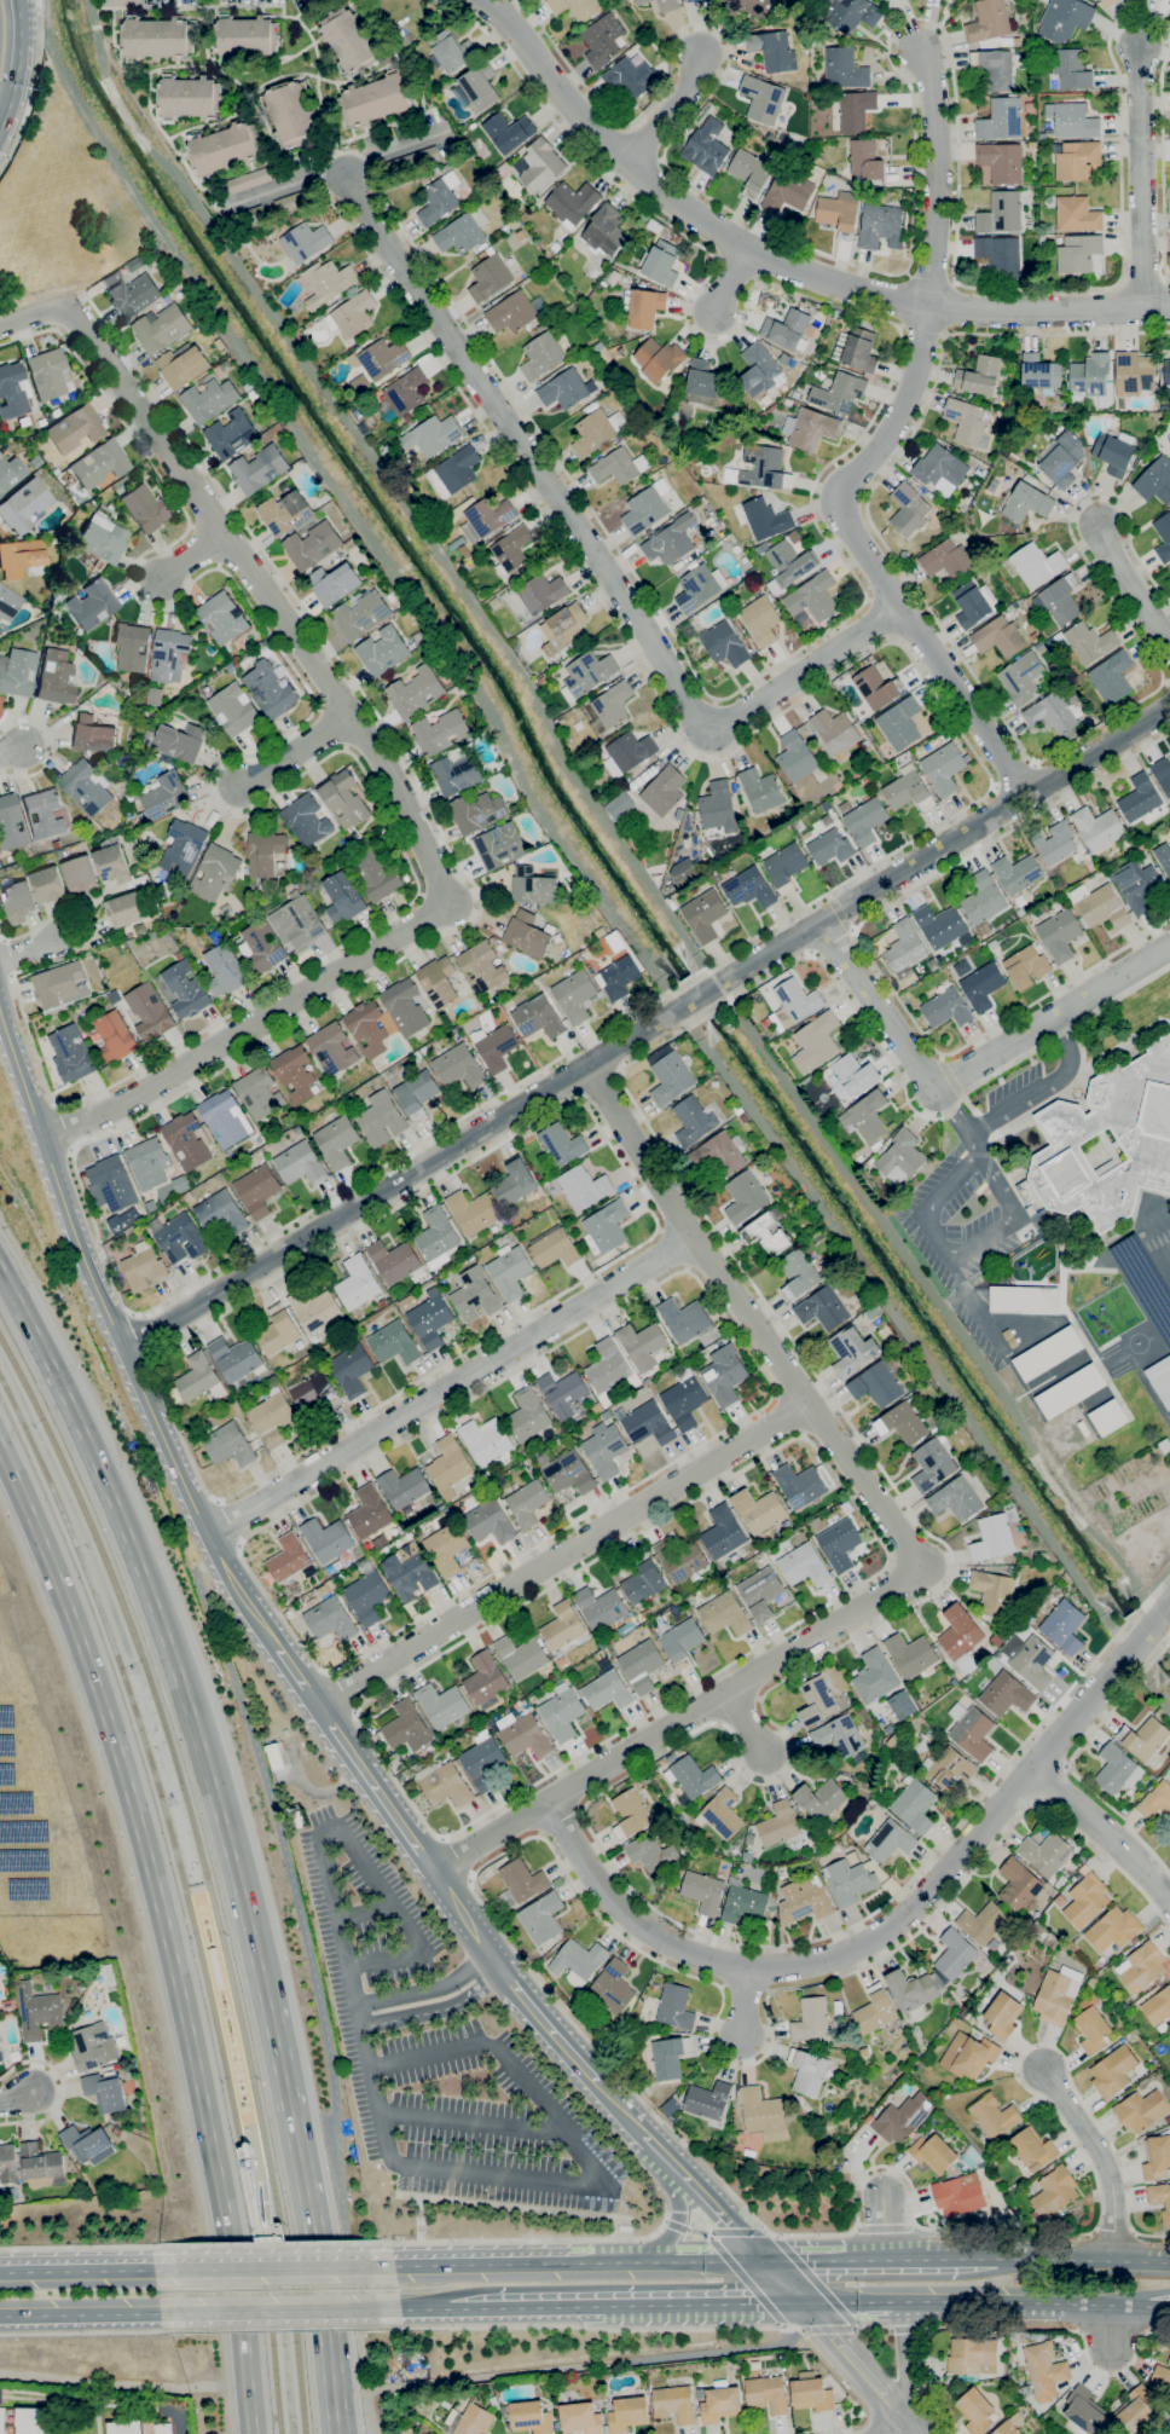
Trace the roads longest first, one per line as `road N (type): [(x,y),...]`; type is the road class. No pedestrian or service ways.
road 1 (residential): [(1169,706),(123,1349)]
road 2 (residential): [(586,1066),(693,1237),(923,1567),(433,1872)]
road 3 (motorway): [(0,1449),(112,1734),(168,1941),(221,2207),(252,2433)]
road 4 (residential): [(343,169),(709,732),(900,607)]
road 5 (residential): [(1169,1606),(911,1908),(844,1955),(745,1971),(673,1946),(607,1896),(549,1804)]
road 6 (motorway): [(265,1998),(166,1640),(82,1432),(0,1272)]
road 7 (residential): [(65,306),(382,761),(447,902)]
road 8 (tertiary): [(221,1560),(87,1268),(0,1011)]
road 9 (residential): [(809,1404),(318,1709)]
road 10 (residential): [(928,302),(913,381),(888,434),(839,501),(1026,797)]
road 11 (residential): [(693,1237),(208,1537)]
road 12 (residential): [(819,923),(934,1089),(1169,947)]
road 13 (residential): [(447,902),(134,1094),(41,1138)]
road 14 (residential): [(478,0),(566,99),(676,202),(747,249),(716,313)]
road 15 (residential): [(1169,309),(992,311),(928,302),(871,294),(747,249)]
road 16 (primary): [(806,2303),(1149,2307)]
road 17 (residential): [(1140,44),(1145,310)]
road 18 (residential): [(920,48),(934,126),(928,302)]
road 19 (motorway): [(337,2433),(306,2204)]
road 20 (residential): [(447,129),(232,203)]
road 21 (primary): [(593,2262),(370,2266)]
road 22 (residential): [(1044,2071),(1111,2167),(1113,2261)]
road 23 (motorway): [(306,2204),(265,1998)]
road 24 (primary): [(604,2306),(806,2303)]
road 25 (tertiary): [(318,1709),(433,1872)]
road 26 (primary): [(370,2266),(175,2270)]
road 27 (primary): [(183,2314),(376,2311)]
road 28 (residential): [(1037,1769),(1133,1852),(1169,1905)]
road 29 (primary): [(0,2318),(183,2314)]
road 30 (primary): [(1169,2265),(994,2259)]
road 31 (primary): [(175,2270),(0,2273)]
road 32 (residential): [(806,2303),(911,2427)]
road 33 (primary): [(448,2308),(604,2306)]
road 34 (tertiary): [(497,1962),(597,2081)]
road 35 (primary): [(994,2259),(846,2257)]
road 36 (residential): [(352,713),(239,785)]
road 37 (residential): [(1169,646),(1101,533)]
road 38 (residential): [(629,157),(690,86),(700,53)]
road 39 (primary): [(911,2427),(902,2302)]

